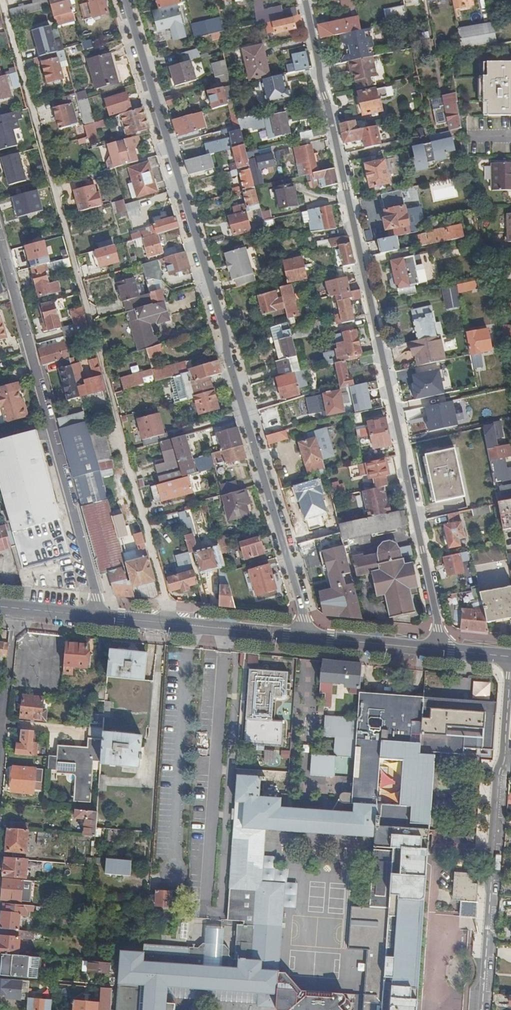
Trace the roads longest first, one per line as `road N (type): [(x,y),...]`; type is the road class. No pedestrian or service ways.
road 1 (residential): [(443,651),(305,0)]
road 2 (residential): [(122,0),(307,636)]
road 3 (residential): [(95,616),(0,243)]
road 4 (residential): [(483,1009),(508,657)]
road 5 (secondary): [(307,636),(95,616)]
road 6 (secondary): [(443,651),(307,636)]

